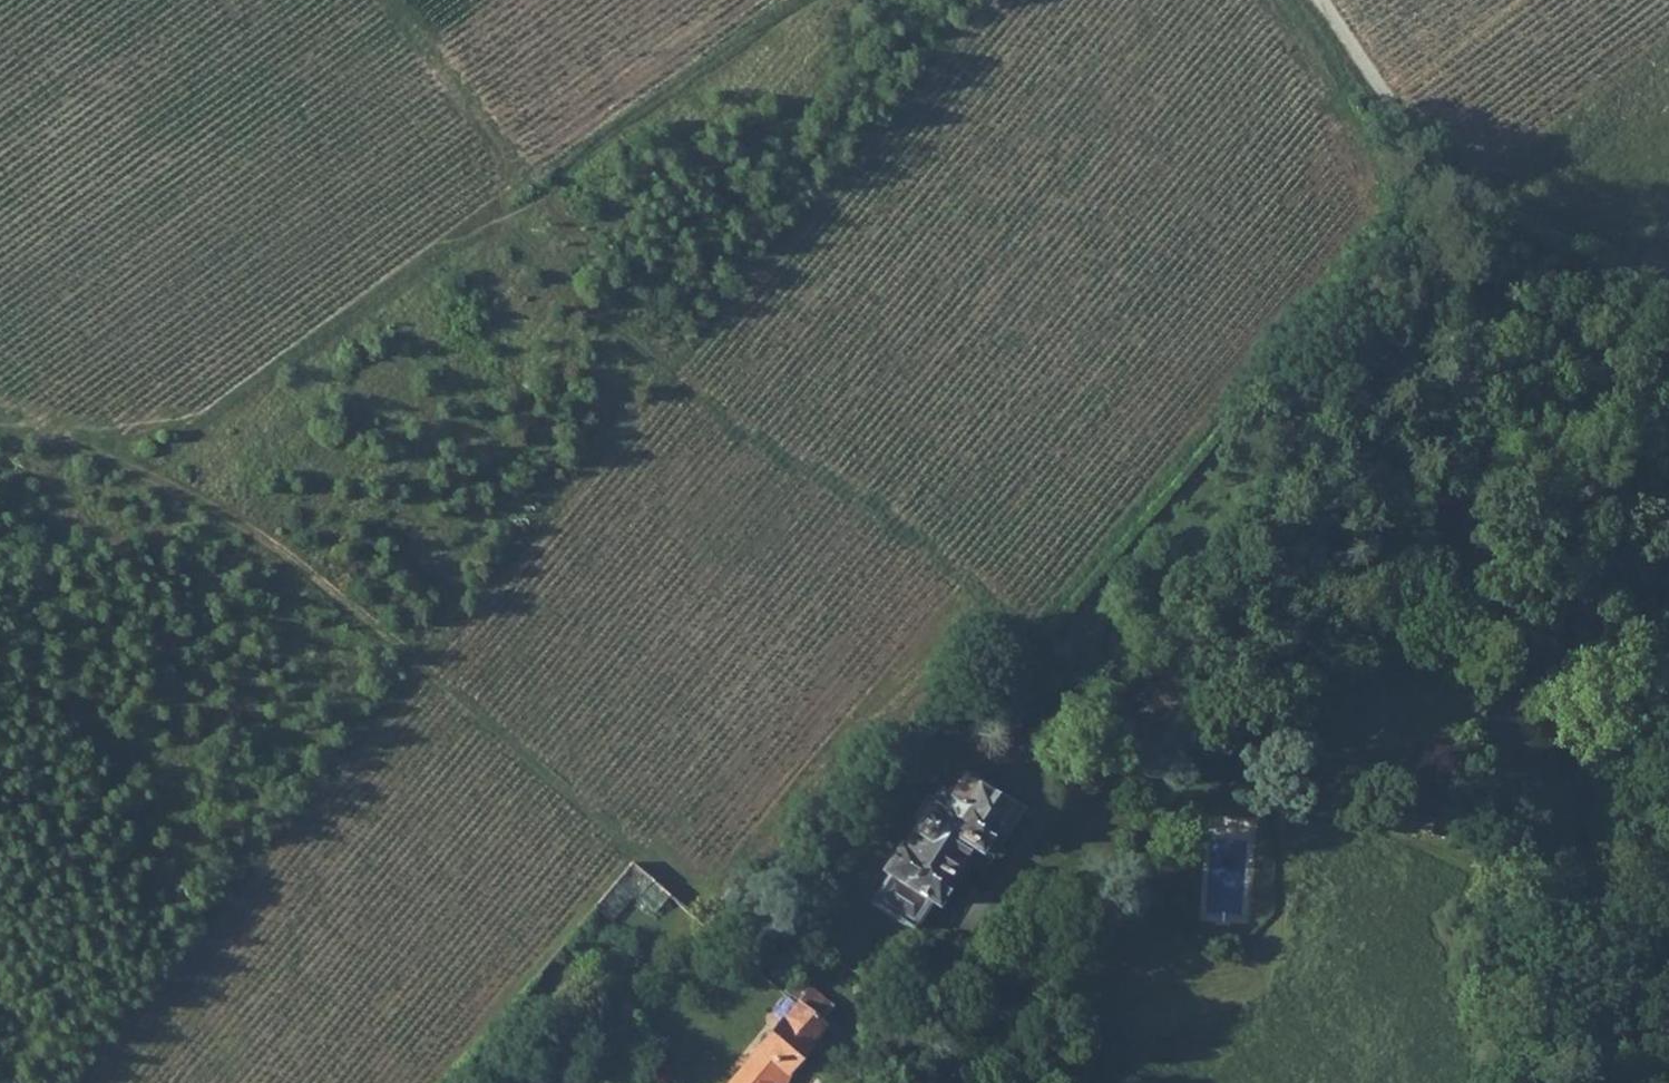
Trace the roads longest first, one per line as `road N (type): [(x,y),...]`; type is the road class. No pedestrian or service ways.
road 1 (track): [(0,430),(150,478),(263,542),(688,887)]
road 2 (track): [(1317,0),(1438,160),(1545,230),(1668,287)]

